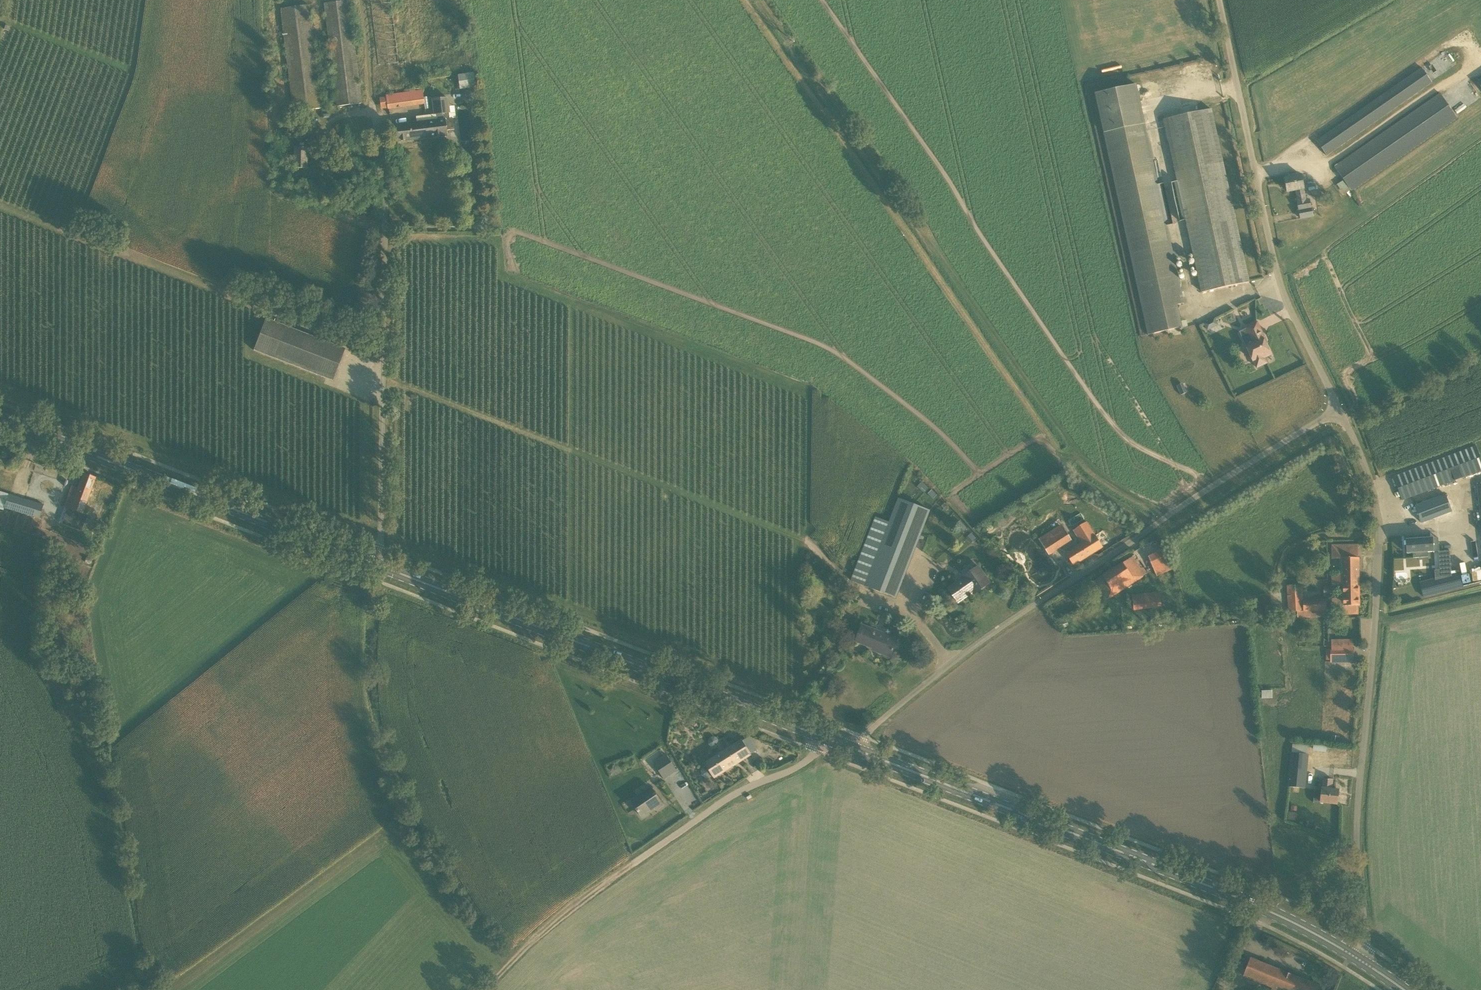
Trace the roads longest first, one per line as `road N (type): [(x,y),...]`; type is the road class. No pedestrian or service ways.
road 1 (track): [(759,0),(1083,463),(1169,515)]
road 2 (unclassified): [(837,743),(862,736),(1037,604),(1338,407)]
road 3 (unclassified): [(1352,955),(1364,925),(1356,814),(1378,521),(1369,476),(1338,407)]
road 4 (primary): [(1352,955),(1255,904),(837,743)]
road 5 (primary): [(837,743),(379,564)]
road 6 (unclassified): [(379,564),(387,281),(373,103)]
road 7 (unclassified): [(1338,407),(1276,270),(1220,0)]
road 8 (primary): [(379,564),(0,418)]
road 9 (unclassified): [(638,861),(760,779),(837,743)]
road 10 (track): [(484,989),(553,918),(638,861)]

